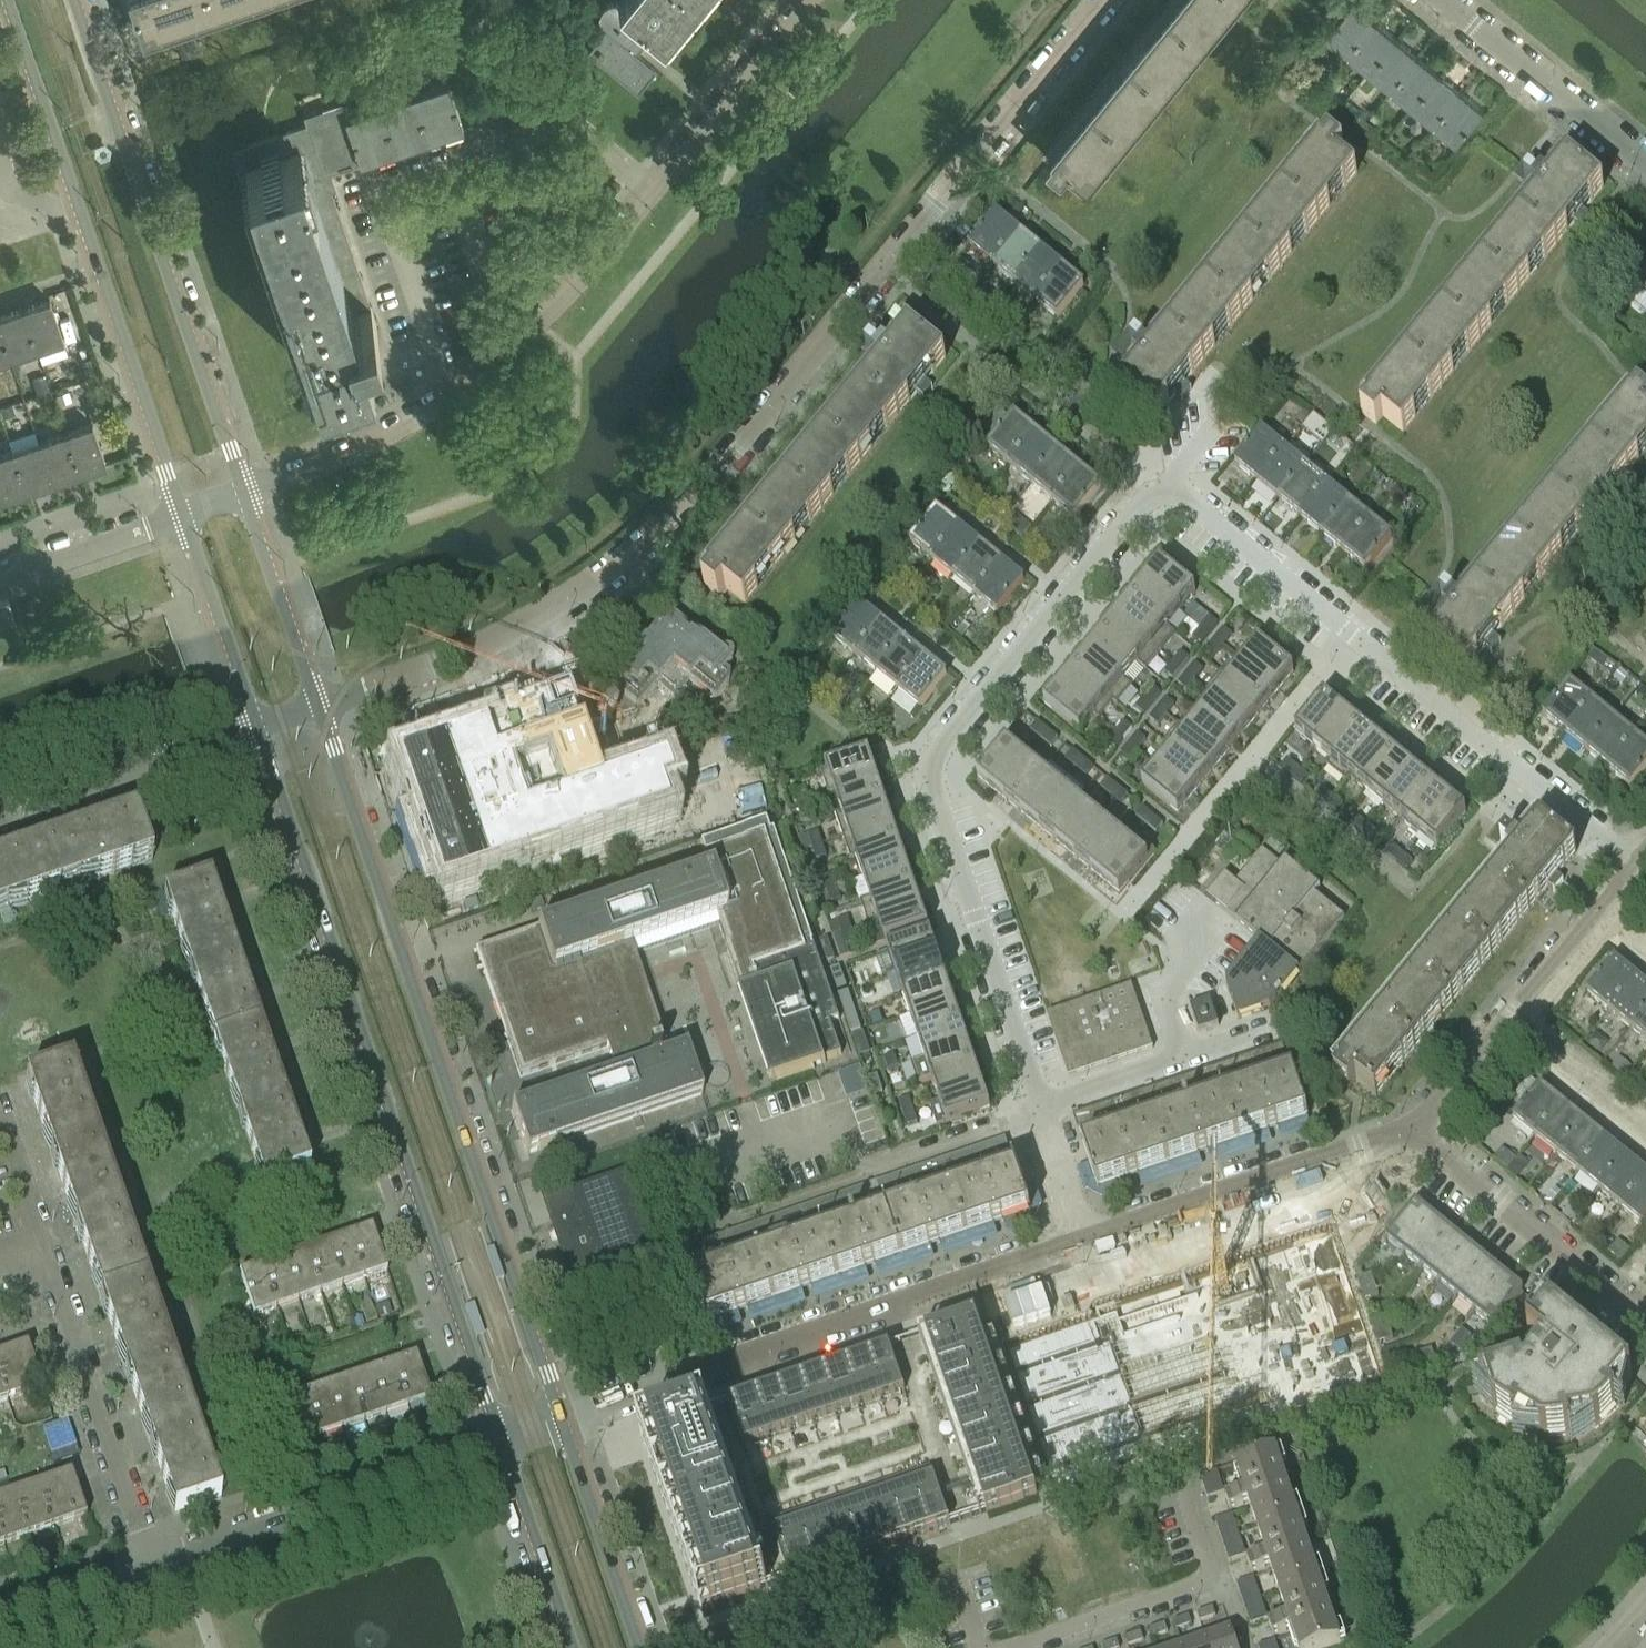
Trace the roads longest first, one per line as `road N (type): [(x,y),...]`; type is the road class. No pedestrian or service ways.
road 1 (residential): [(317,708),(522,625),(660,524),(718,466),(1101,0)]
road 2 (tertiary): [(258,727),(500,1440)]
road 3 (tertiary): [(559,1416),(317,708)]
road 4 (residential): [(1041,1109),(925,766),(1166,484)]
road 5 (residential): [(1637,867),(1166,484)]
road 6 (residential): [(559,1416),(1088,1243)]
road 7 (tertiary): [(241,493),(74,0)]
road 8 (residential): [(450,394),(383,185),(563,124),(651,191)]
road 9 (residential): [(151,1562),(500,1440)]
road 10 (residential): [(700,1235),(1041,1109)]
road 11 (residential): [(1088,1243),(1414,1130)]
road 12 (residential): [(1414,1130),(1637,867)]
road 13 (residential): [(151,1562),(52,1268)]
road 14 (tertiary): [(83,225),(183,512)]
road 15 (residential): [(1645,1321),(1414,1130)]
road 16 (residential): [(1018,1647),(1216,1580),(1186,1495)]
road 17 (residential): [(651,191),(514,346),(450,394)]
road 18 (residential): [(0,816),(258,727)]
road 19 (residential): [(1450,0),(1645,160)]
road 20 (residential): [(807,0),(651,191)]
road 21 (tertiary): [(645,1647),(559,1416)]
road 22 (tertiary): [(7,0),(83,225)]
road 23 (residential): [(450,394),(331,462),(241,493)]
road 24 (tertiary): [(317,708),(241,493)]
road 25 (tertiary): [(183,512),(258,727)]
road 26 (tertiary): [(500,1440),(571,1647)]
road 27 (residential): [(183,512),(0,575)]
road 28 (residential): [(52,1268),(0,1111)]
road 29 (residential): [(1186,1056),(1164,992),(1181,978),(1180,960),(1214,915)]
road 30 (residential): [(0,1614),(151,1562)]
road 31 (residential): [(1041,1109),(1186,1056)]
road 32 (residential): [(1088,1243),(1041,1109)]

